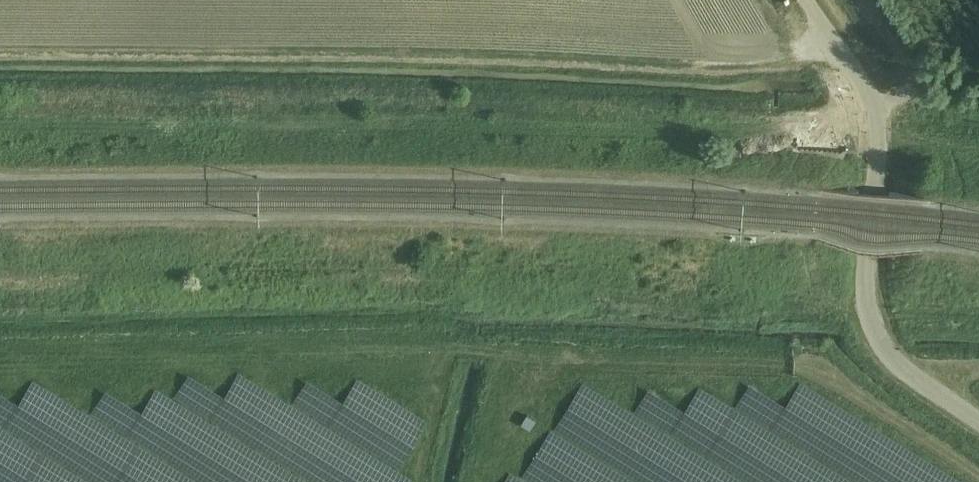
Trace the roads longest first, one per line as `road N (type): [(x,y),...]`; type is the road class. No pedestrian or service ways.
road 1 (unclassified): [(978,422),(911,377),(872,328),(866,281),(876,114),(807,0)]

